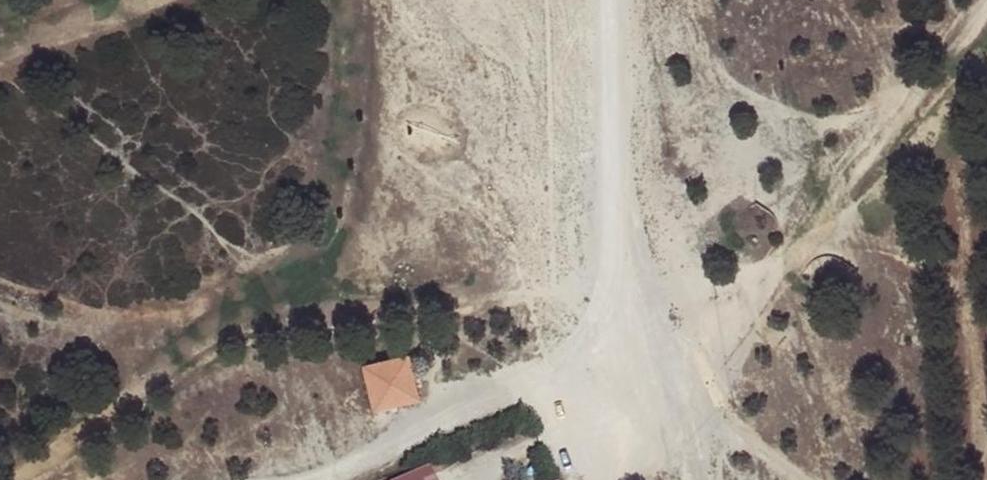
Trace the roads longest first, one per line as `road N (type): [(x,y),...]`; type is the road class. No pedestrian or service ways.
road 1 (unclassified): [(610,0),(611,275),(578,354),(538,383),(321,479)]
road 2 (track): [(986,9),(726,352),(702,403),(702,479)]
road 3 (track): [(983,479),(972,353),(952,294),(926,264),(830,214)]
road 4 (track): [(578,354),(702,403)]
road 5 (track): [(578,354),(603,422),(608,479)]
road 6 (track): [(805,479),(702,403)]

